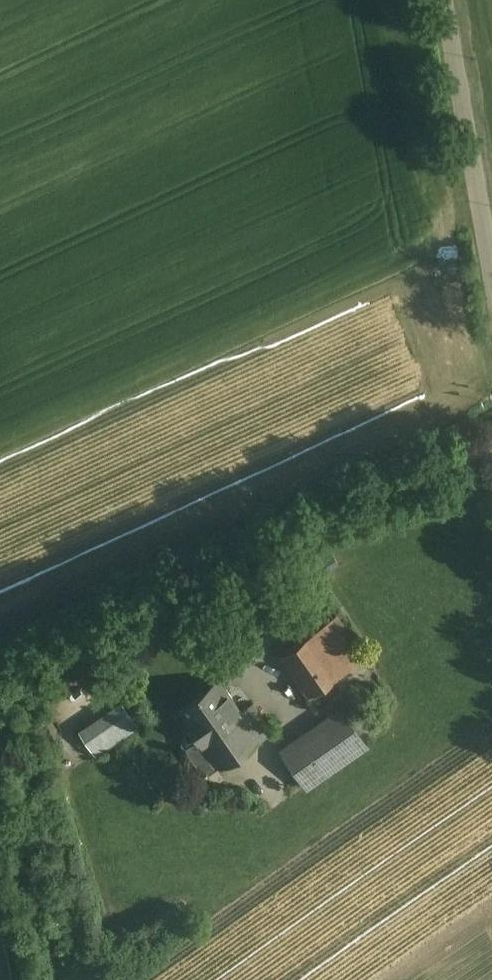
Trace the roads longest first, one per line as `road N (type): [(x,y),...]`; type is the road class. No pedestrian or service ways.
road 1 (unclassified): [(444,0),(491,282)]
road 2 (unclassified): [(278,539),(491,441)]

